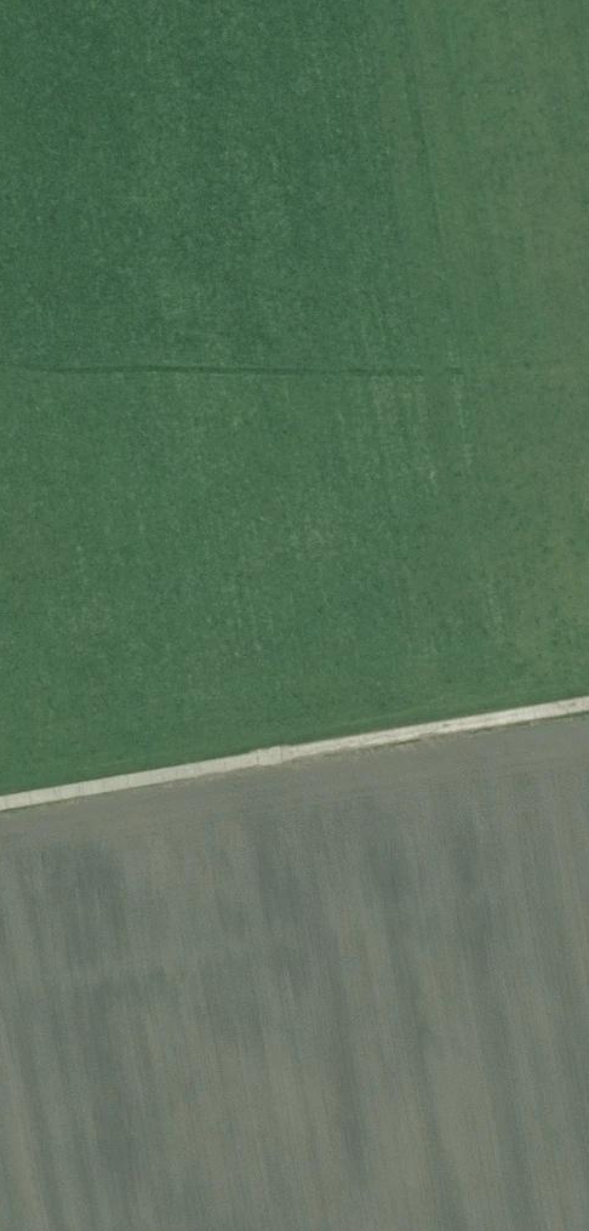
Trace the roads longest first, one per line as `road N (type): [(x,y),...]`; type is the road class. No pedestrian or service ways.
road 1 (track): [(588,705),(0,805)]

